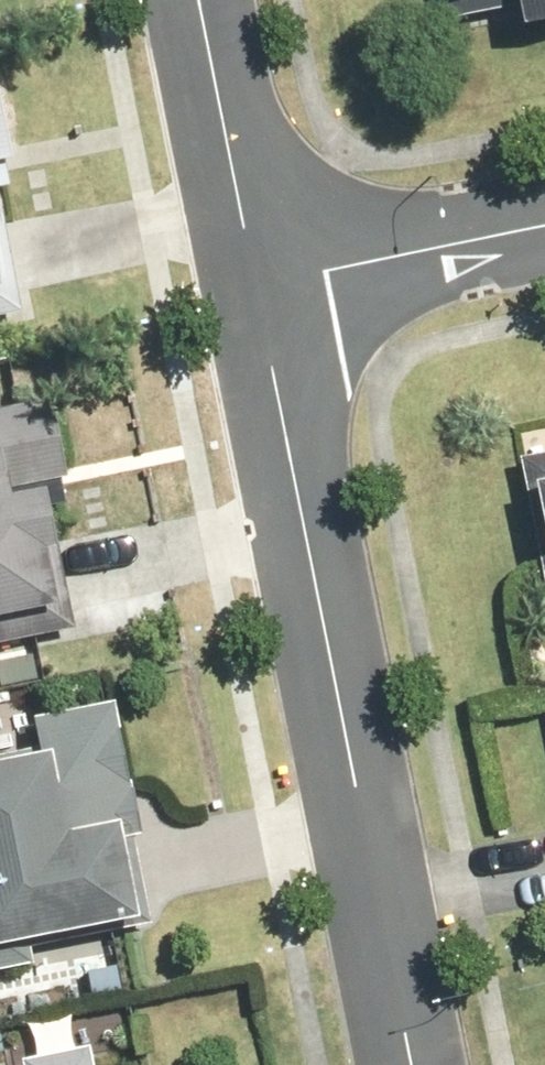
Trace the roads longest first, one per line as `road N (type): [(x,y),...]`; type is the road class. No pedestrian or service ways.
road 1 (residential): [(409,1064),(260,286)]
road 2 (residential): [(260,286),(200,0)]
road 3 (residential): [(260,286),(544,229)]

